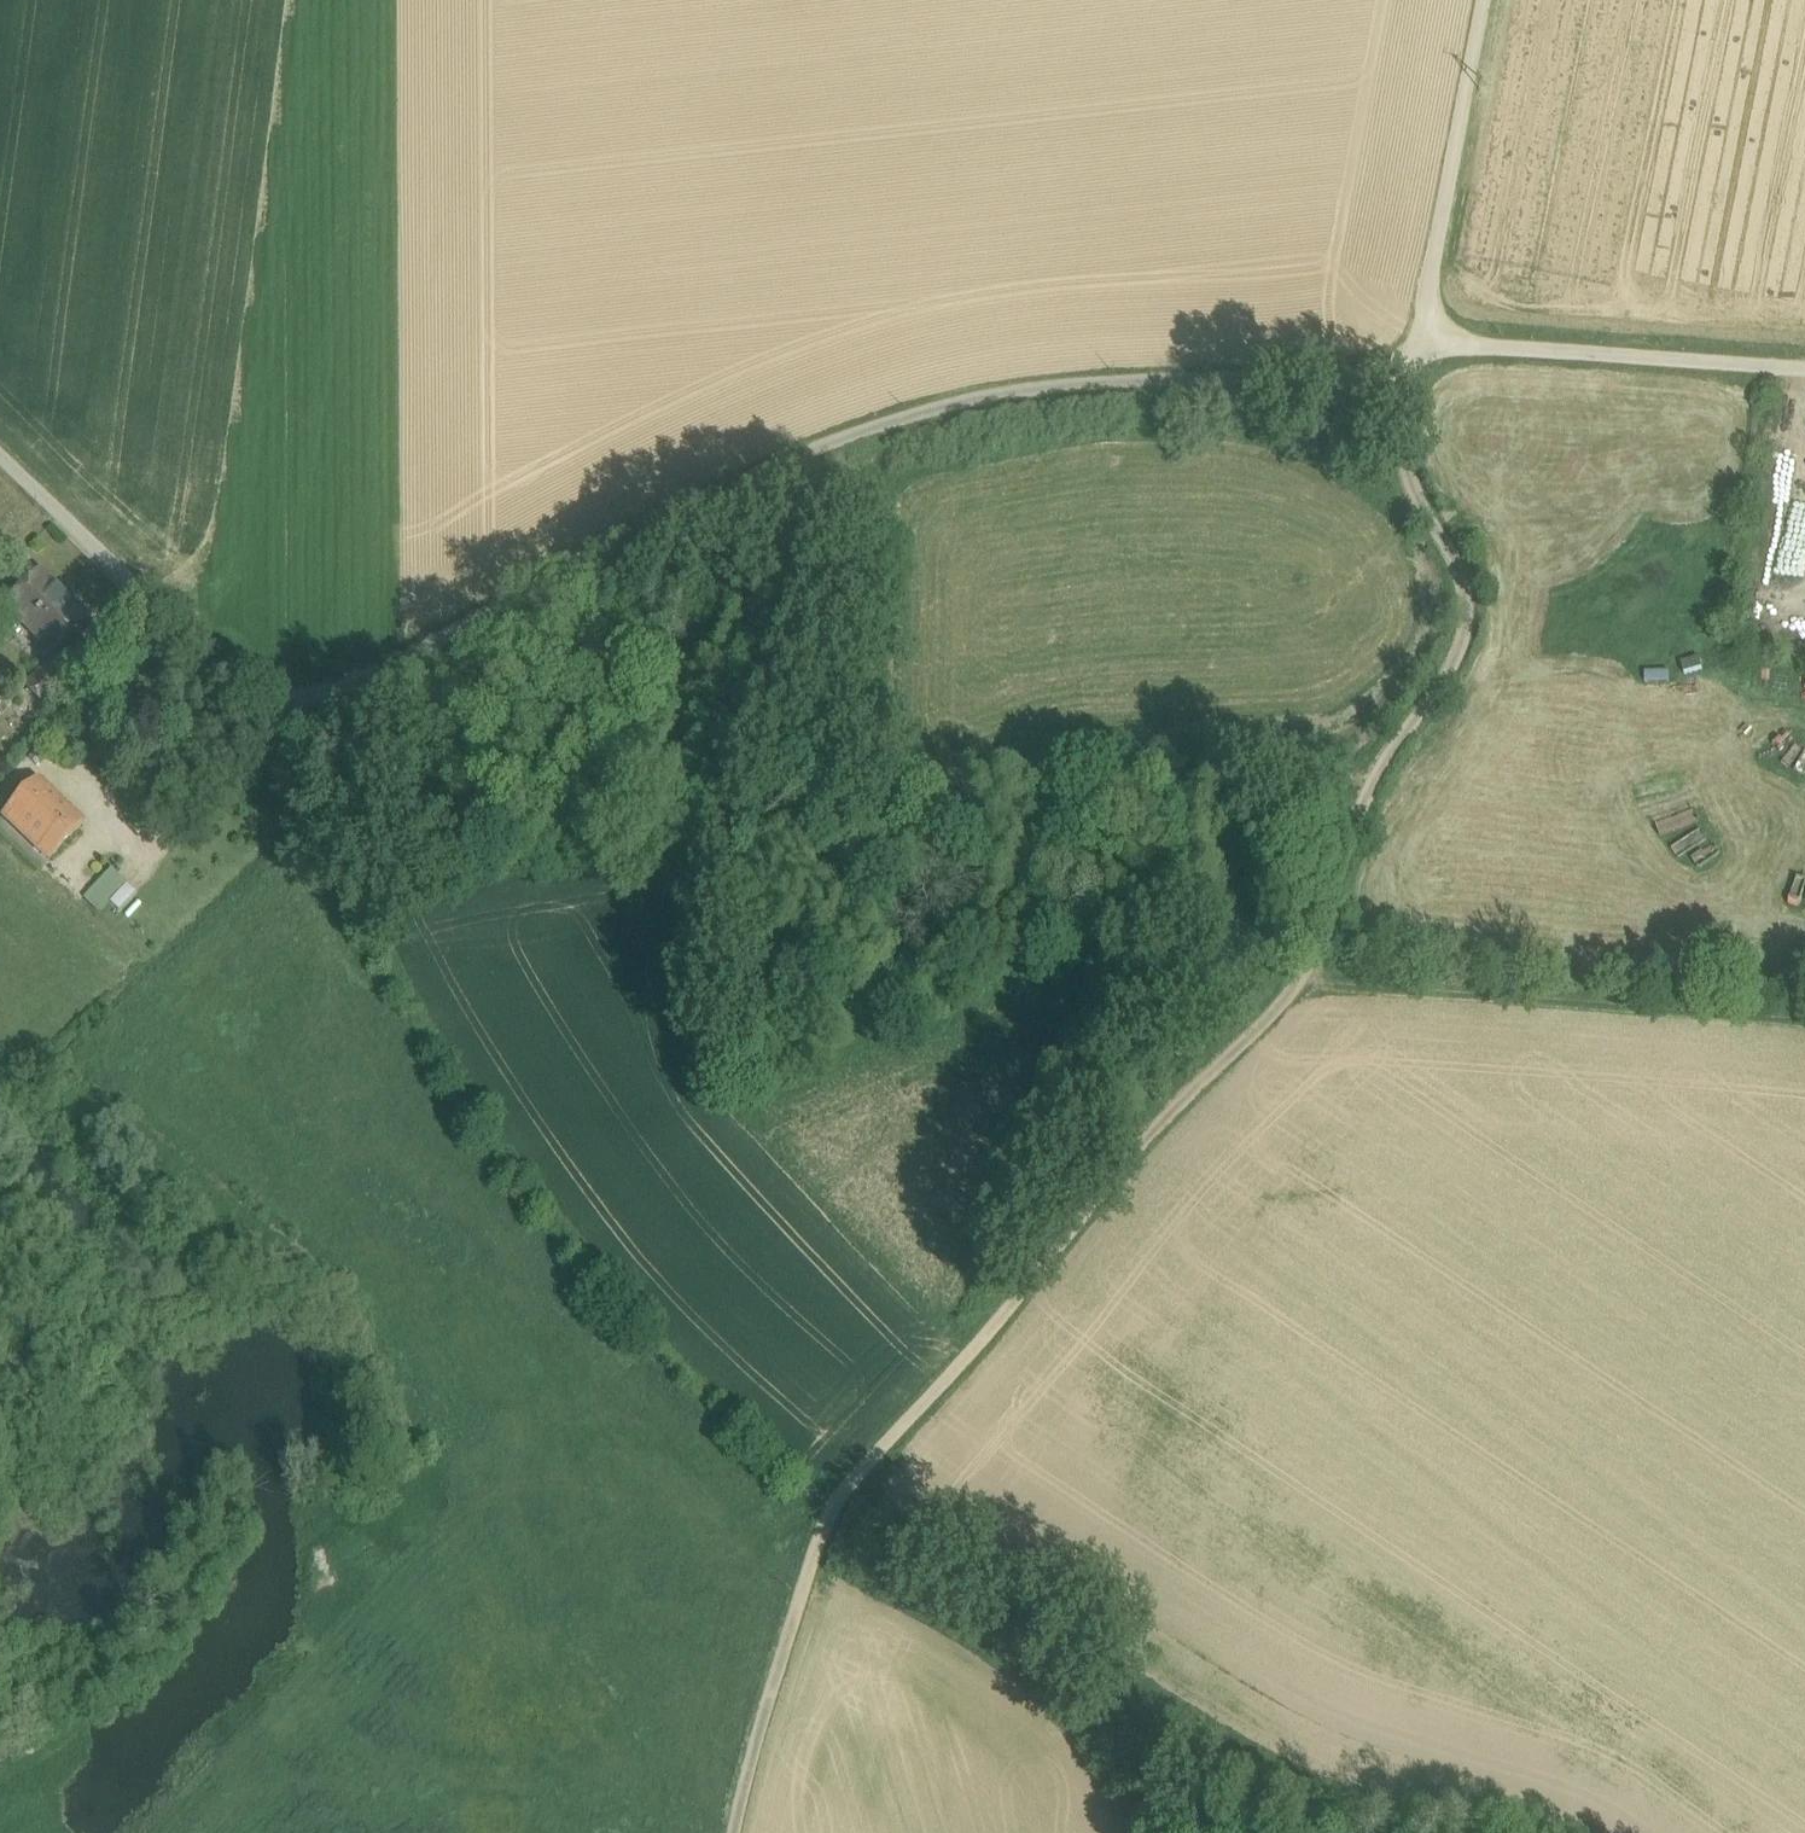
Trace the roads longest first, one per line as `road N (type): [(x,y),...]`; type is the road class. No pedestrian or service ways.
road 1 (unclassified): [(1421,344),(1406,470),(1470,576),(1465,645),(1378,771),(1316,947),(832,1504),(737,1832)]
road 2 (unclassified): [(1421,344),(1393,368),(1047,386),(846,434),(503,598),(316,706),(253,697),(0,457)]
road 3 (unclassified): [(1421,344),(1804,372)]
road 4 (unclassified): [(1484,0),(1421,344)]

